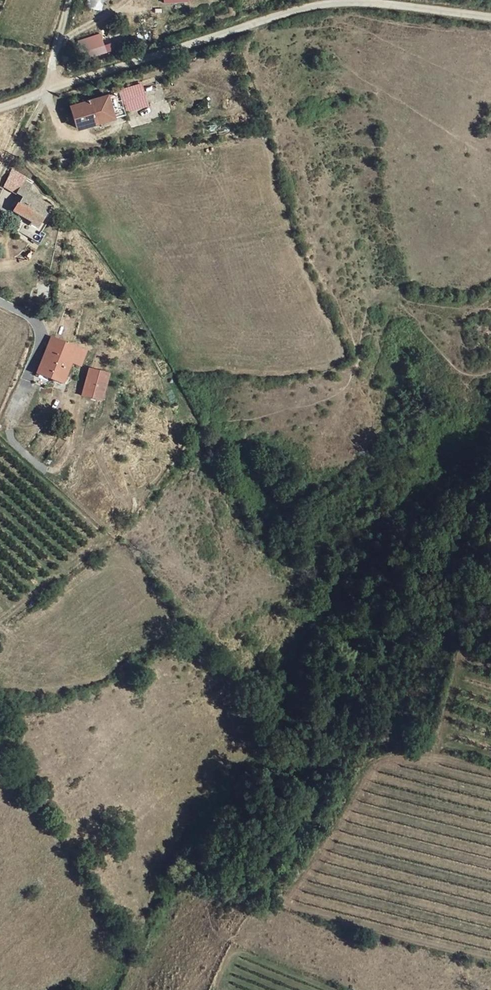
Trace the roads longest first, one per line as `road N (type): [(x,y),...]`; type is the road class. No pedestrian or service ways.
road 1 (track): [(58,79),(319,5),(490,20)]

